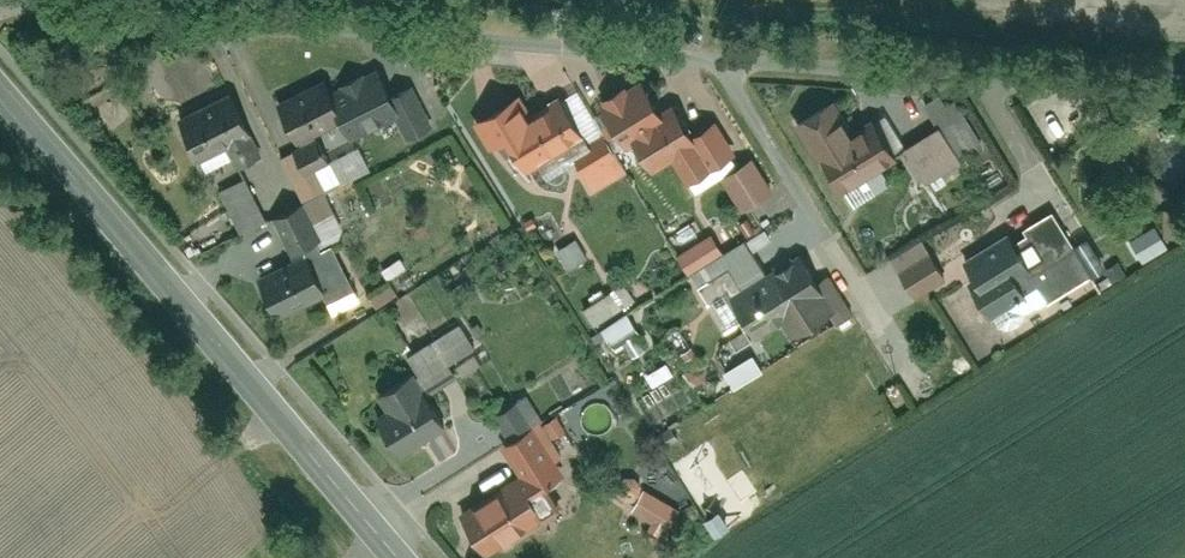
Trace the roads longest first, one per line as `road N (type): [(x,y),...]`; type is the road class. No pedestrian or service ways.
road 1 (residential): [(0,5),(229,33),(1106,92)]
road 2 (tertiary): [(0,87),(403,557)]

